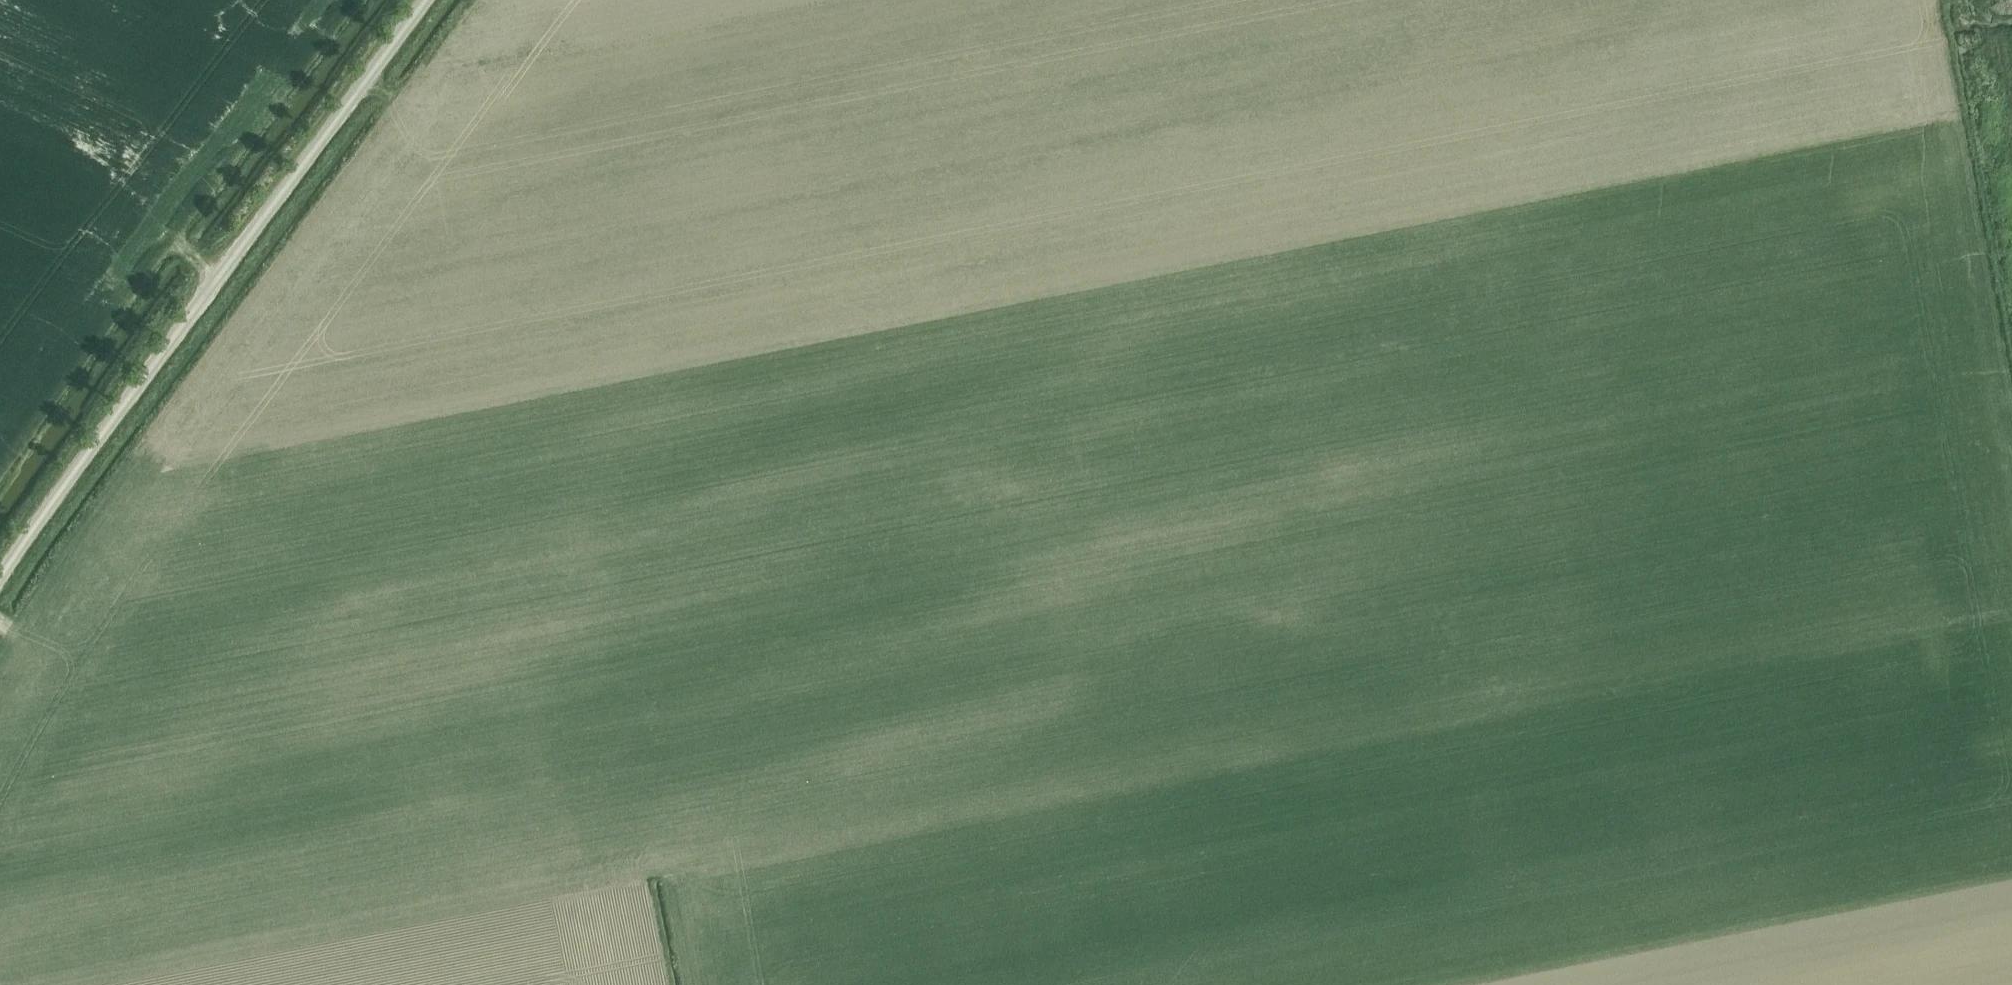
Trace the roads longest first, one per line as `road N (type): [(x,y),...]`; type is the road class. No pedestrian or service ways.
road 1 (unclassified): [(0,575),(425,0)]

